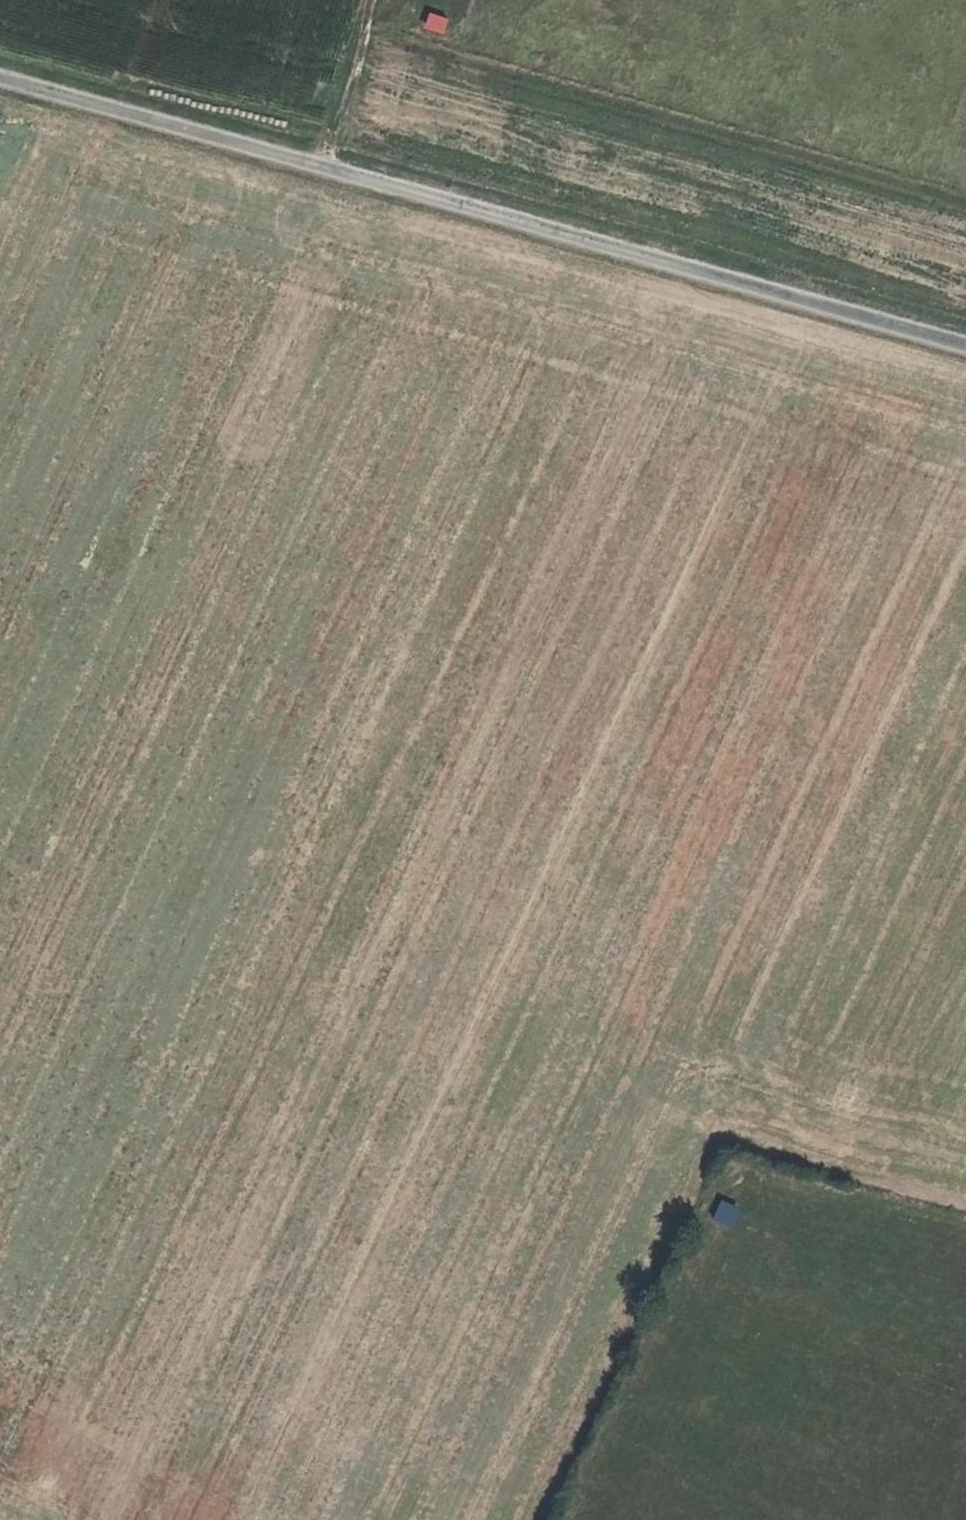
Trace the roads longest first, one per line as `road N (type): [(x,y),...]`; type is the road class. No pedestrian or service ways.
road 1 (unclassified): [(0,79),(965,346)]

